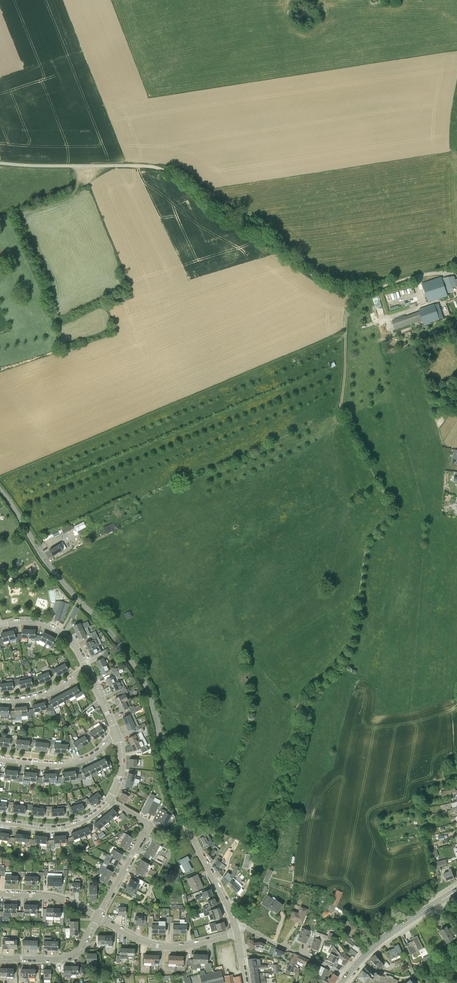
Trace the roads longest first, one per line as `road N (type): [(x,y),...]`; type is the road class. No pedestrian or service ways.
road 1 (residential): [(236,928),(171,792),(142,679),(53,571),(0,490)]
road 2 (unclassified): [(0,163),(163,170),(342,290),(456,272)]
road 3 (track): [(353,291),(341,410),(358,447)]
road 4 (residential): [(97,917),(151,824),(109,800)]
road 5 (residential): [(237,933),(157,944),(97,917)]
road 6 (residential): [(0,760),(69,764),(116,733)]
road 7 (residential): [(346,977),(236,928)]

